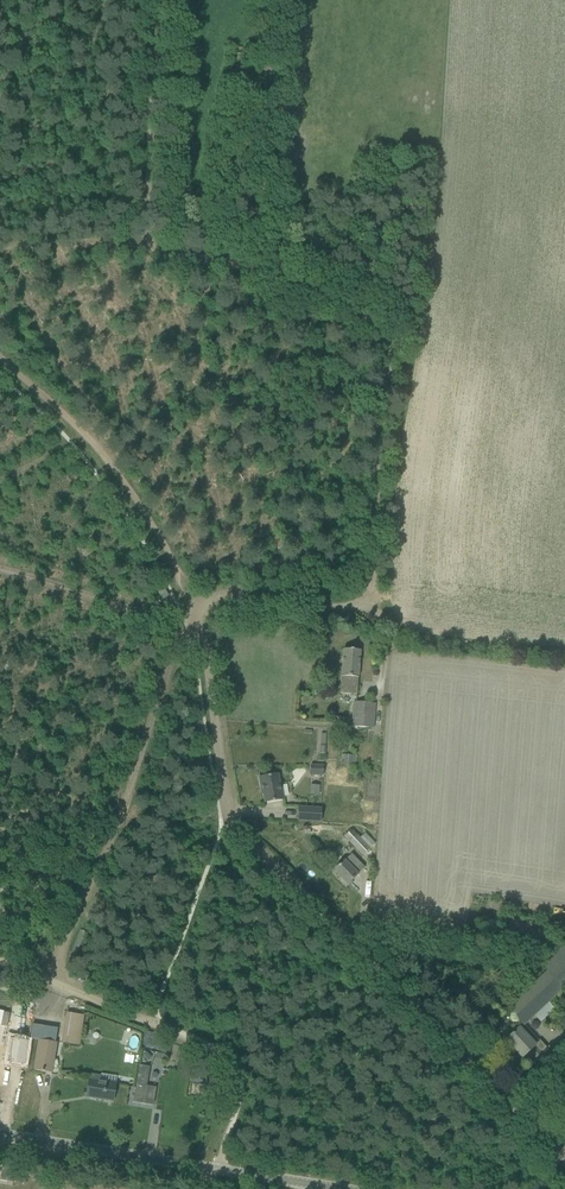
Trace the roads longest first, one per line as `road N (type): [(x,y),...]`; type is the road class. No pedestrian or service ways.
road 1 (track): [(334,602),(361,598),(373,585),(387,352),(381,332),(259,263),(135,245),(0,244)]
road 2 (unclassified): [(564,1163),(236,825),(194,620)]
road 3 (tertiary): [(343,1188),(0,1134)]
road 4 (track): [(194,620),(125,492),(0,365)]
road 5 (track): [(135,245),(154,0)]
road 6 (track): [(185,625),(113,813)]
road 7 (track): [(0,572),(185,625)]
road 8 (track): [(113,813),(45,980)]
road 9 (track): [(0,961),(146,1020)]
road 10 (track): [(194,620),(237,597),(334,602)]

